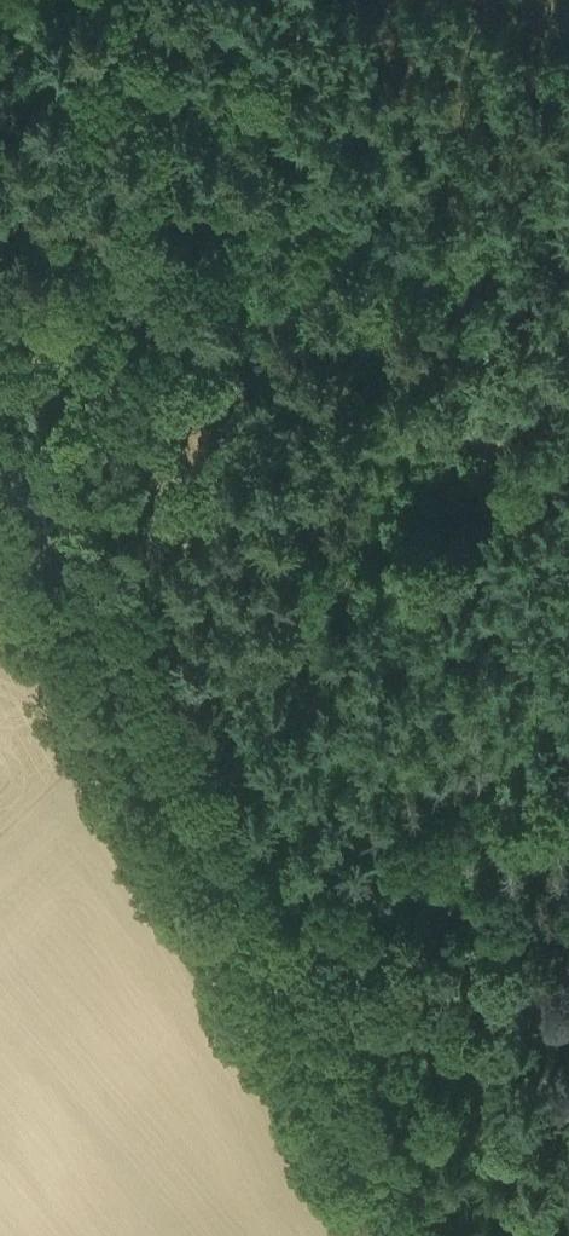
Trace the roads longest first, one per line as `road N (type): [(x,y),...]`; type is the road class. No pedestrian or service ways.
road 1 (tertiary): [(409,1235),(0,463)]
road 2 (track): [(202,0),(253,100),(449,214),(512,288),(568,427)]

